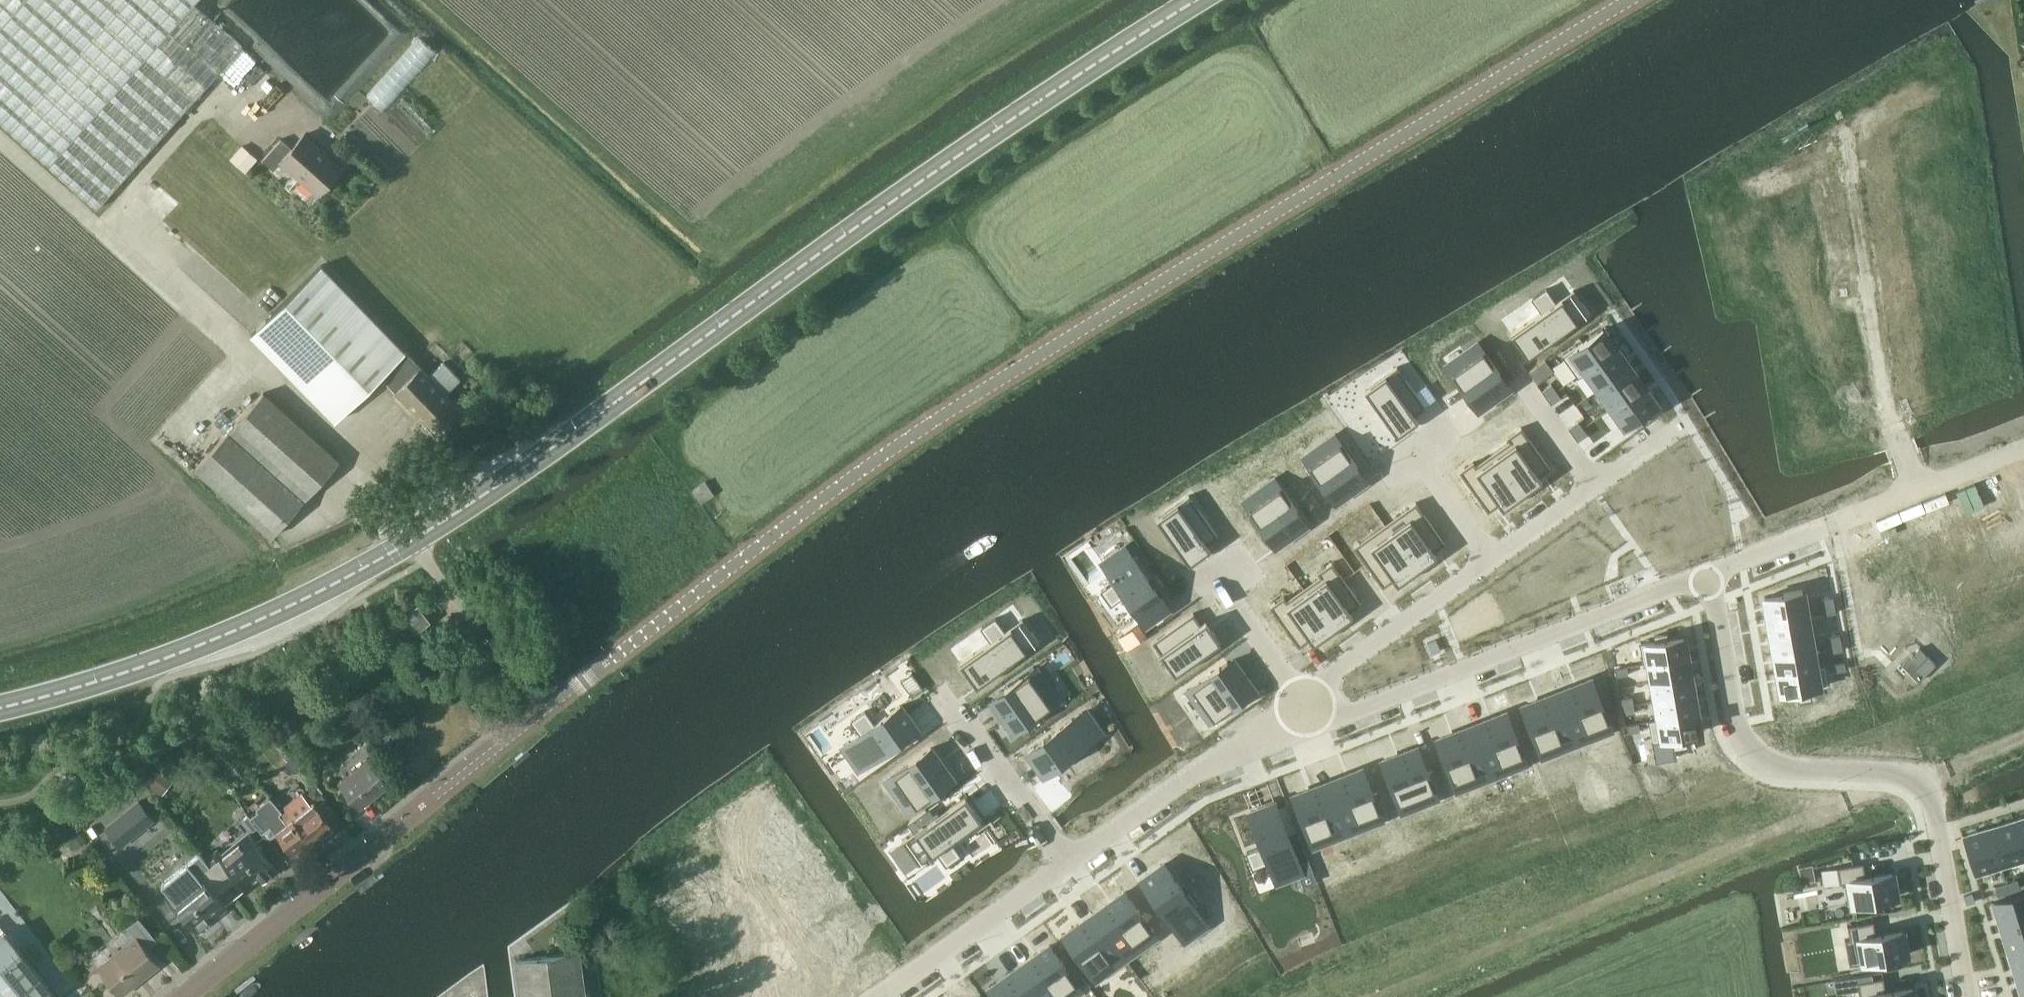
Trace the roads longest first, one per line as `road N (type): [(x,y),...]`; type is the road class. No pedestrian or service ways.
road 1 (tertiary): [(544,713),(816,505),(1086,321),(1629,0)]
road 2 (secondary): [(410,540),(883,207),(1197,0)]
road 3 (residential): [(1706,576),(1735,724),(1751,752),(1777,770),(1897,775),(1931,798),(1969,996)]
road 4 (tertiary): [(186,996),(544,713)]
road 5 (secondary): [(0,707),(209,641),(410,540)]
road 6 (residential): [(1706,576),(1290,730)]
road 7 (residential): [(1835,142),(1857,281),(1870,293),(1915,492)]
road 8 (residential): [(1290,730),(1196,771),(1067,864)]
road 9 (residential): [(1298,698),(1494,553)]
road 10 (residential): [(928,668),(1067,864)]
road 11 (residential): [(1067,864),(878,996)]
road 12 (unclassified): [(544,713),(410,540)]
road 13 (residential): [(1240,565),(1221,578),(1298,698)]
road 14 (residential): [(1409,438),(1494,553)]
road 15 (residential): [(1834,524),(1706,576)]
road 16 (residential): [(1522,376),(1598,483)]
road 17 (residential): [(1494,553),(1598,483)]

